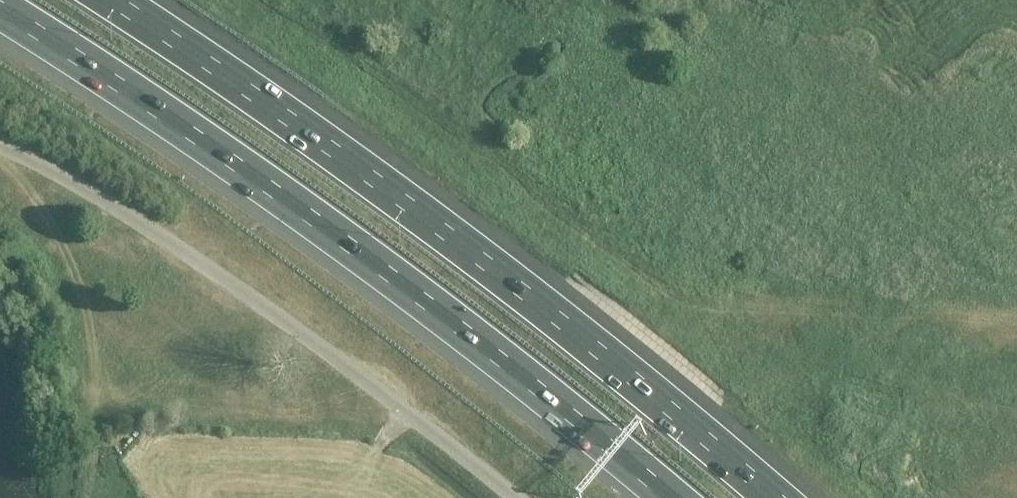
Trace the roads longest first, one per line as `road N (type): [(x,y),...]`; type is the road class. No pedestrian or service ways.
road 1 (motorway): [(0,7),(334,228),(671,497)]
road 2 (motorway): [(775,497),(659,397),(379,181),(114,0)]
road 3 (unclassified): [(514,497),(339,362),(140,223),(0,146)]
road 4 (track): [(90,497),(84,335),(55,261),(0,184)]

